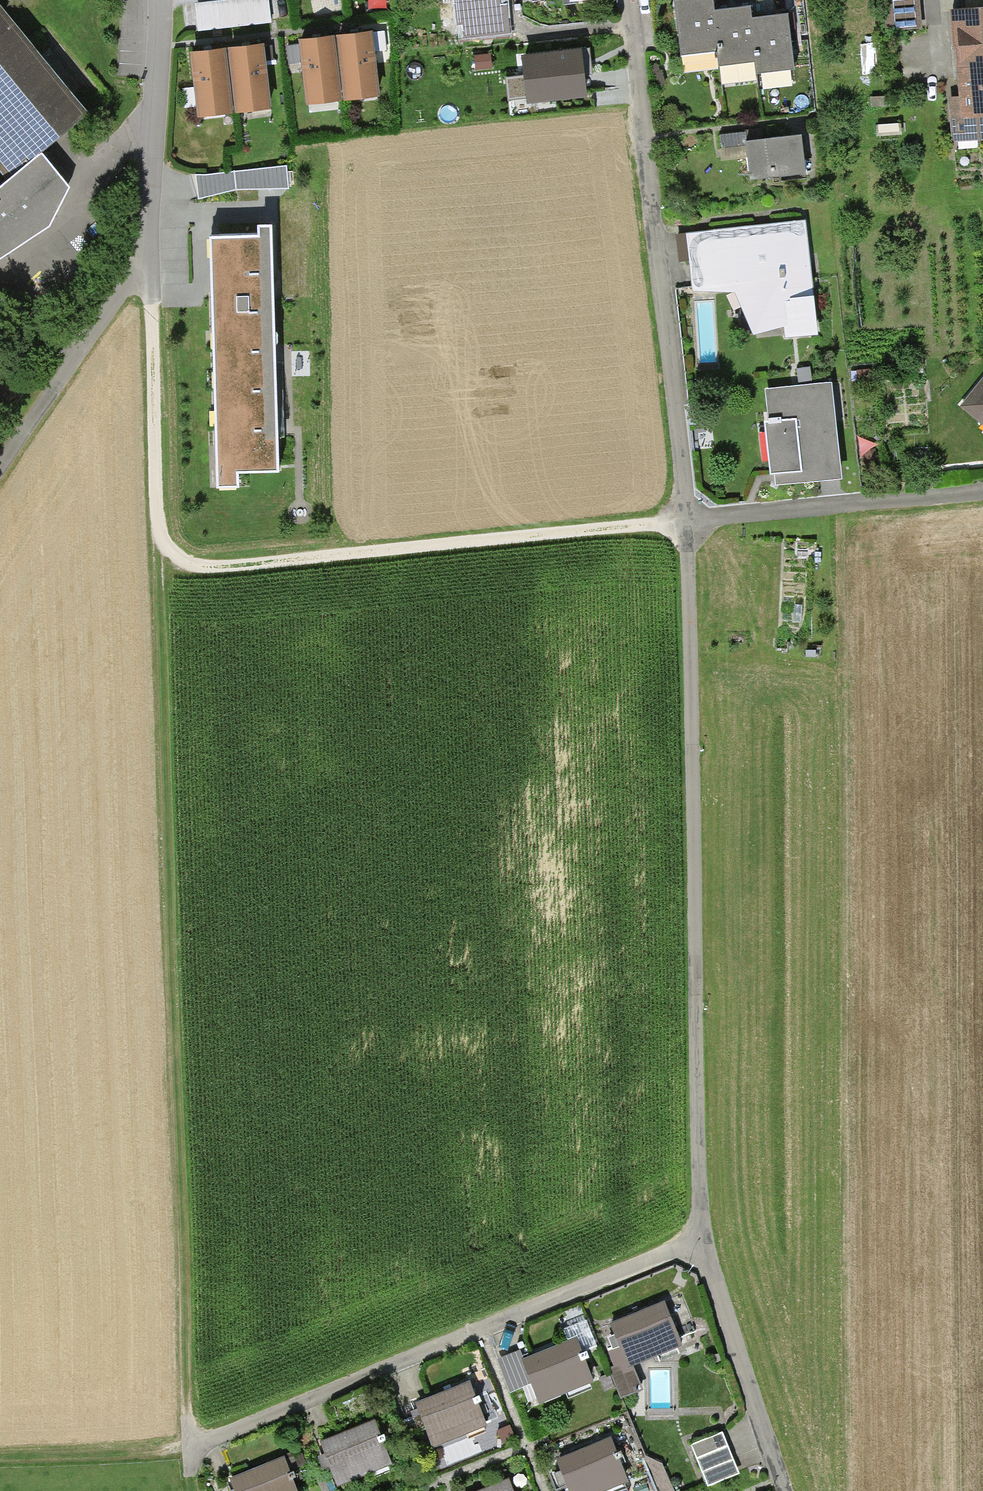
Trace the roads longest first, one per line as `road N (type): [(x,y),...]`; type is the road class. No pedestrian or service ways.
road 1 (track): [(156,539),(146,592),(190,1490)]
road 2 (track): [(688,522),(253,565),(196,569),(170,558),(151,515),(143,257)]
road 3 (residential): [(688,522),(697,1240)]
road 4 (residential): [(697,1240),(185,1447)]
road 5 (residential): [(632,0),(688,522)]
road 6 (residential): [(156,0),(143,257),(0,467)]
road 7 (residential): [(688,522),(982,491)]
road 8 (residential): [(697,1240),(783,1490)]
road 9 (track): [(0,1455),(185,1447)]

